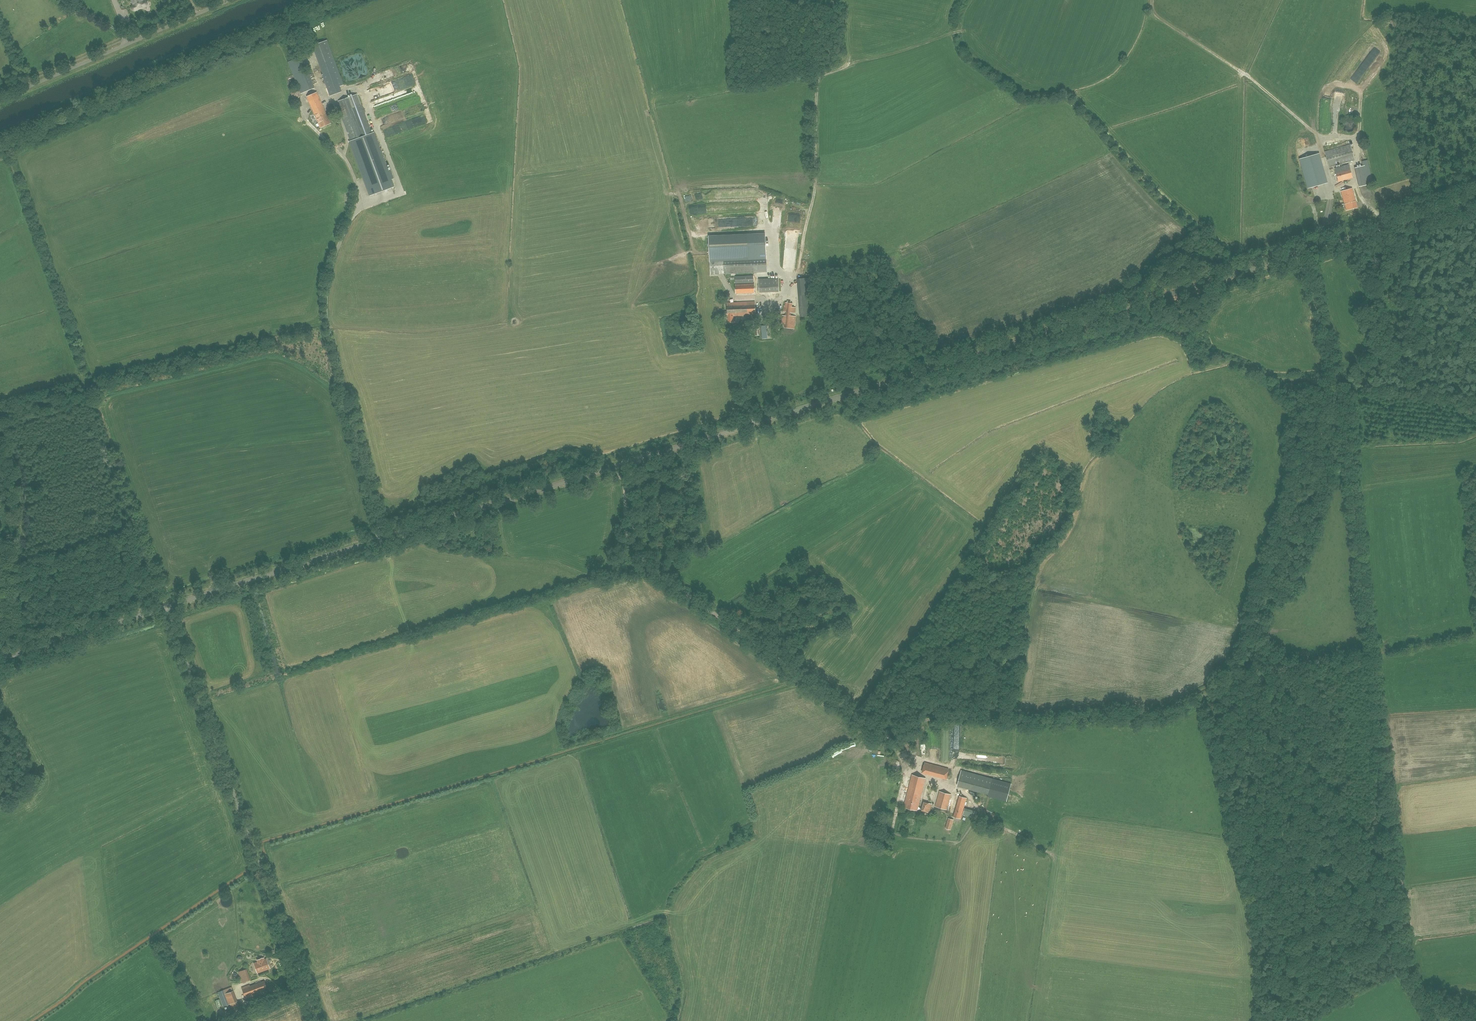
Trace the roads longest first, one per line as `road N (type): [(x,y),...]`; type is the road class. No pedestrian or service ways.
road 1 (residential): [(383,539),(1475,199)]
road 2 (track): [(1375,653),(1226,687),(1164,716),(1038,723),(957,713),(889,738),(649,568),(629,534),(625,492)]
road 3 (residential): [(383,539),(324,311),(328,273),(357,190),(351,167),(303,115),(303,96),(320,88)]
road 4 (residential): [(317,1020),(167,607)]
road 5 (track): [(1433,1020),(1408,968),(1375,653)]
road 6 (track): [(793,277),(812,183),(815,68),(733,43)]
road 7 (track): [(1375,653),(1338,372)]
road 8 (residential): [(0,99),(231,0)]
road 9 (residential): [(167,607),(383,539)]
road 10 (track): [(1152,15),(1243,74),(1314,131),(1320,148)]
road 11 (residential): [(0,659),(167,607)]
road 12 (track): [(957,713),(953,784),(908,772),(889,738)]
road 13 (track): [(816,74),(948,33)]
road 14 (track): [(1338,372),(1302,253)]

